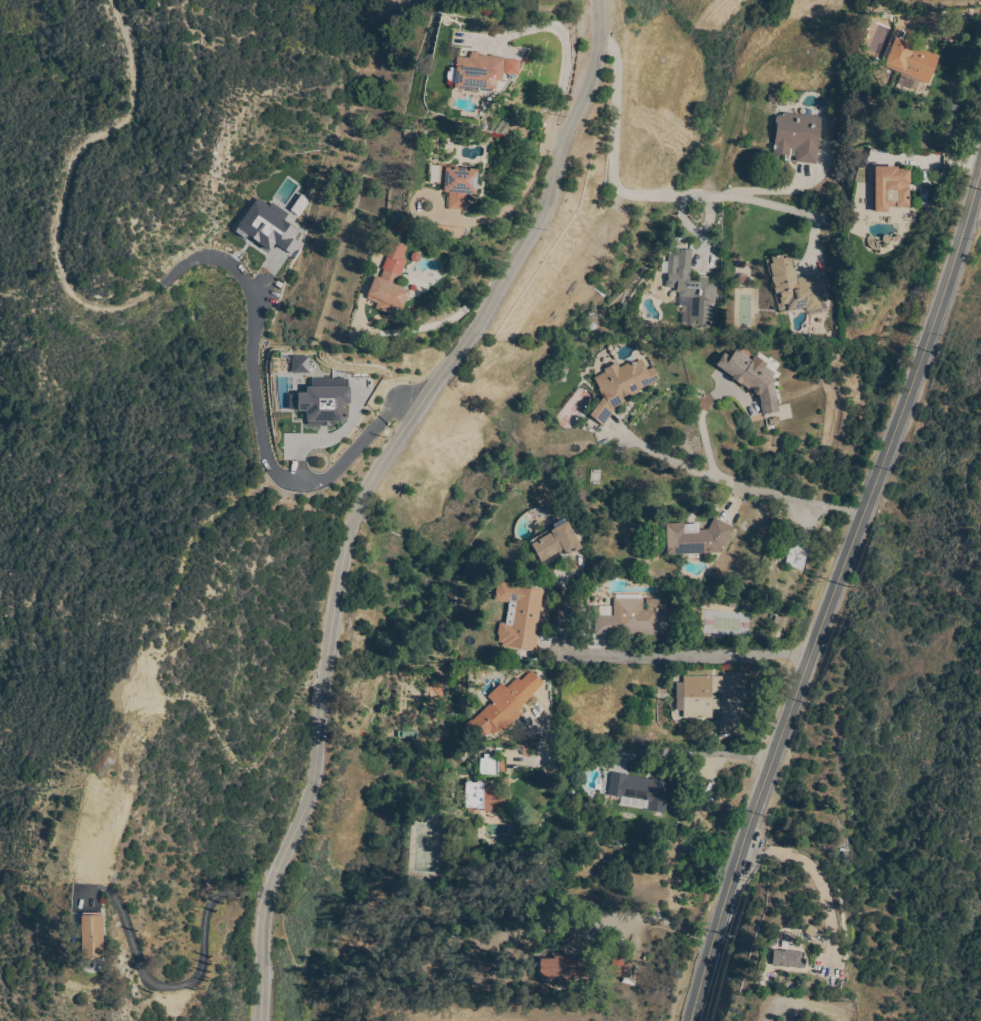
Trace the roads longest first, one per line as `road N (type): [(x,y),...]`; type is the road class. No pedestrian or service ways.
road 1 (tertiary): [(264,1020),(268,915),(316,779),(355,527),(420,403),(484,323),(552,204),(597,73),(602,0)]
road 2 (secondary): [(687,1020),(980,165)]
road 3 (residential): [(545,760),(772,761)]

